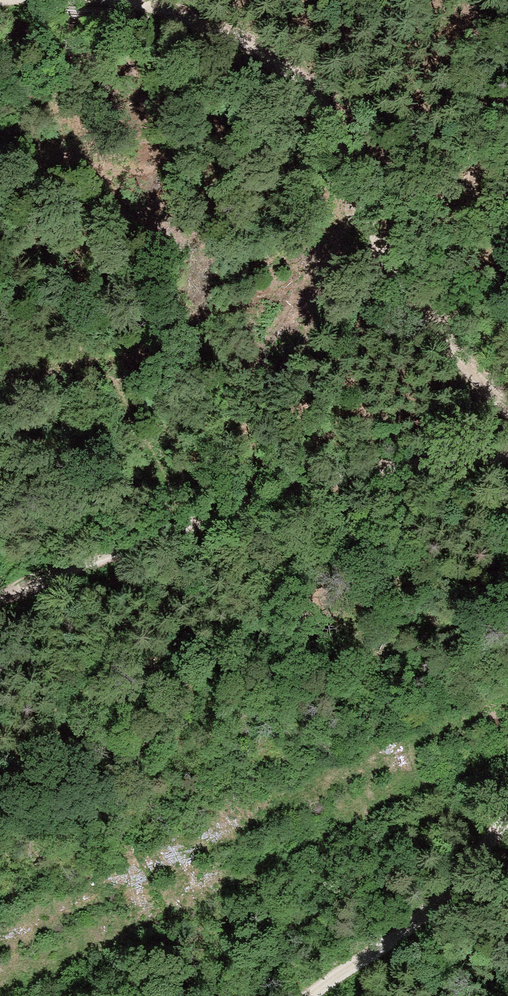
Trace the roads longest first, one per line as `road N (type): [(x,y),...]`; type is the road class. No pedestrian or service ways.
road 1 (track): [(61,0),(260,47),(333,114),(366,239),(507,407)]
road 2 (track): [(0,616),(41,613),(349,482),(507,457)]
road 3 (track): [(507,834),(341,995)]

